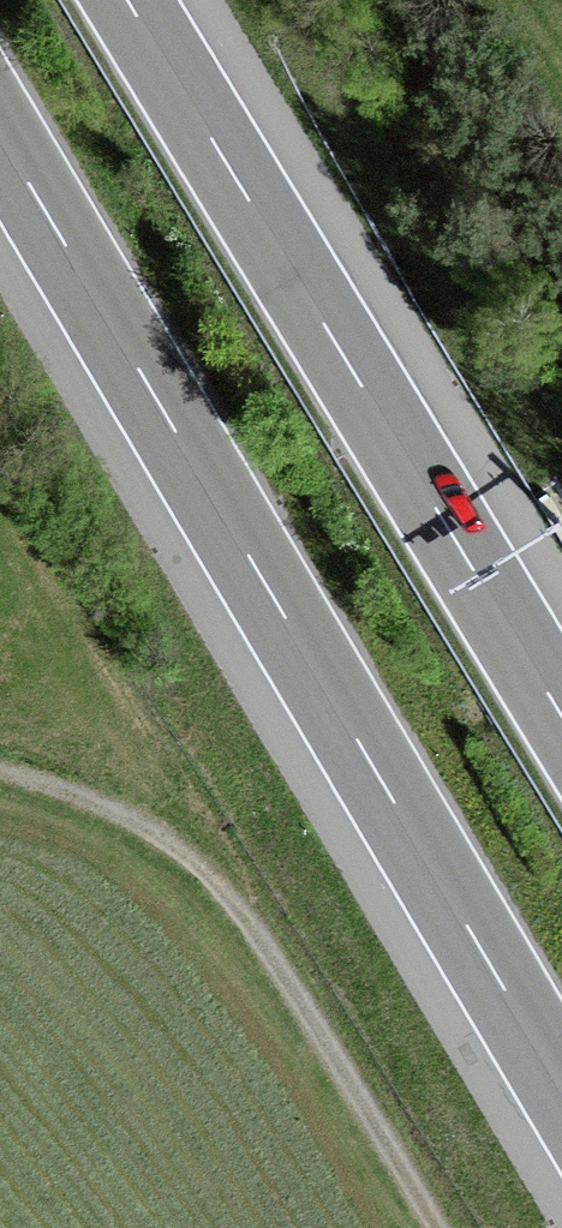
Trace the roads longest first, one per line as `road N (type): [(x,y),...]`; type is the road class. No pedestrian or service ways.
road 1 (motorway): [(0,137),(561,1088)]
road 2 (motorway): [(561,717),(127,0)]
road 3 (track): [(0,770),(138,820),(192,857),(303,1006),(440,1227)]

